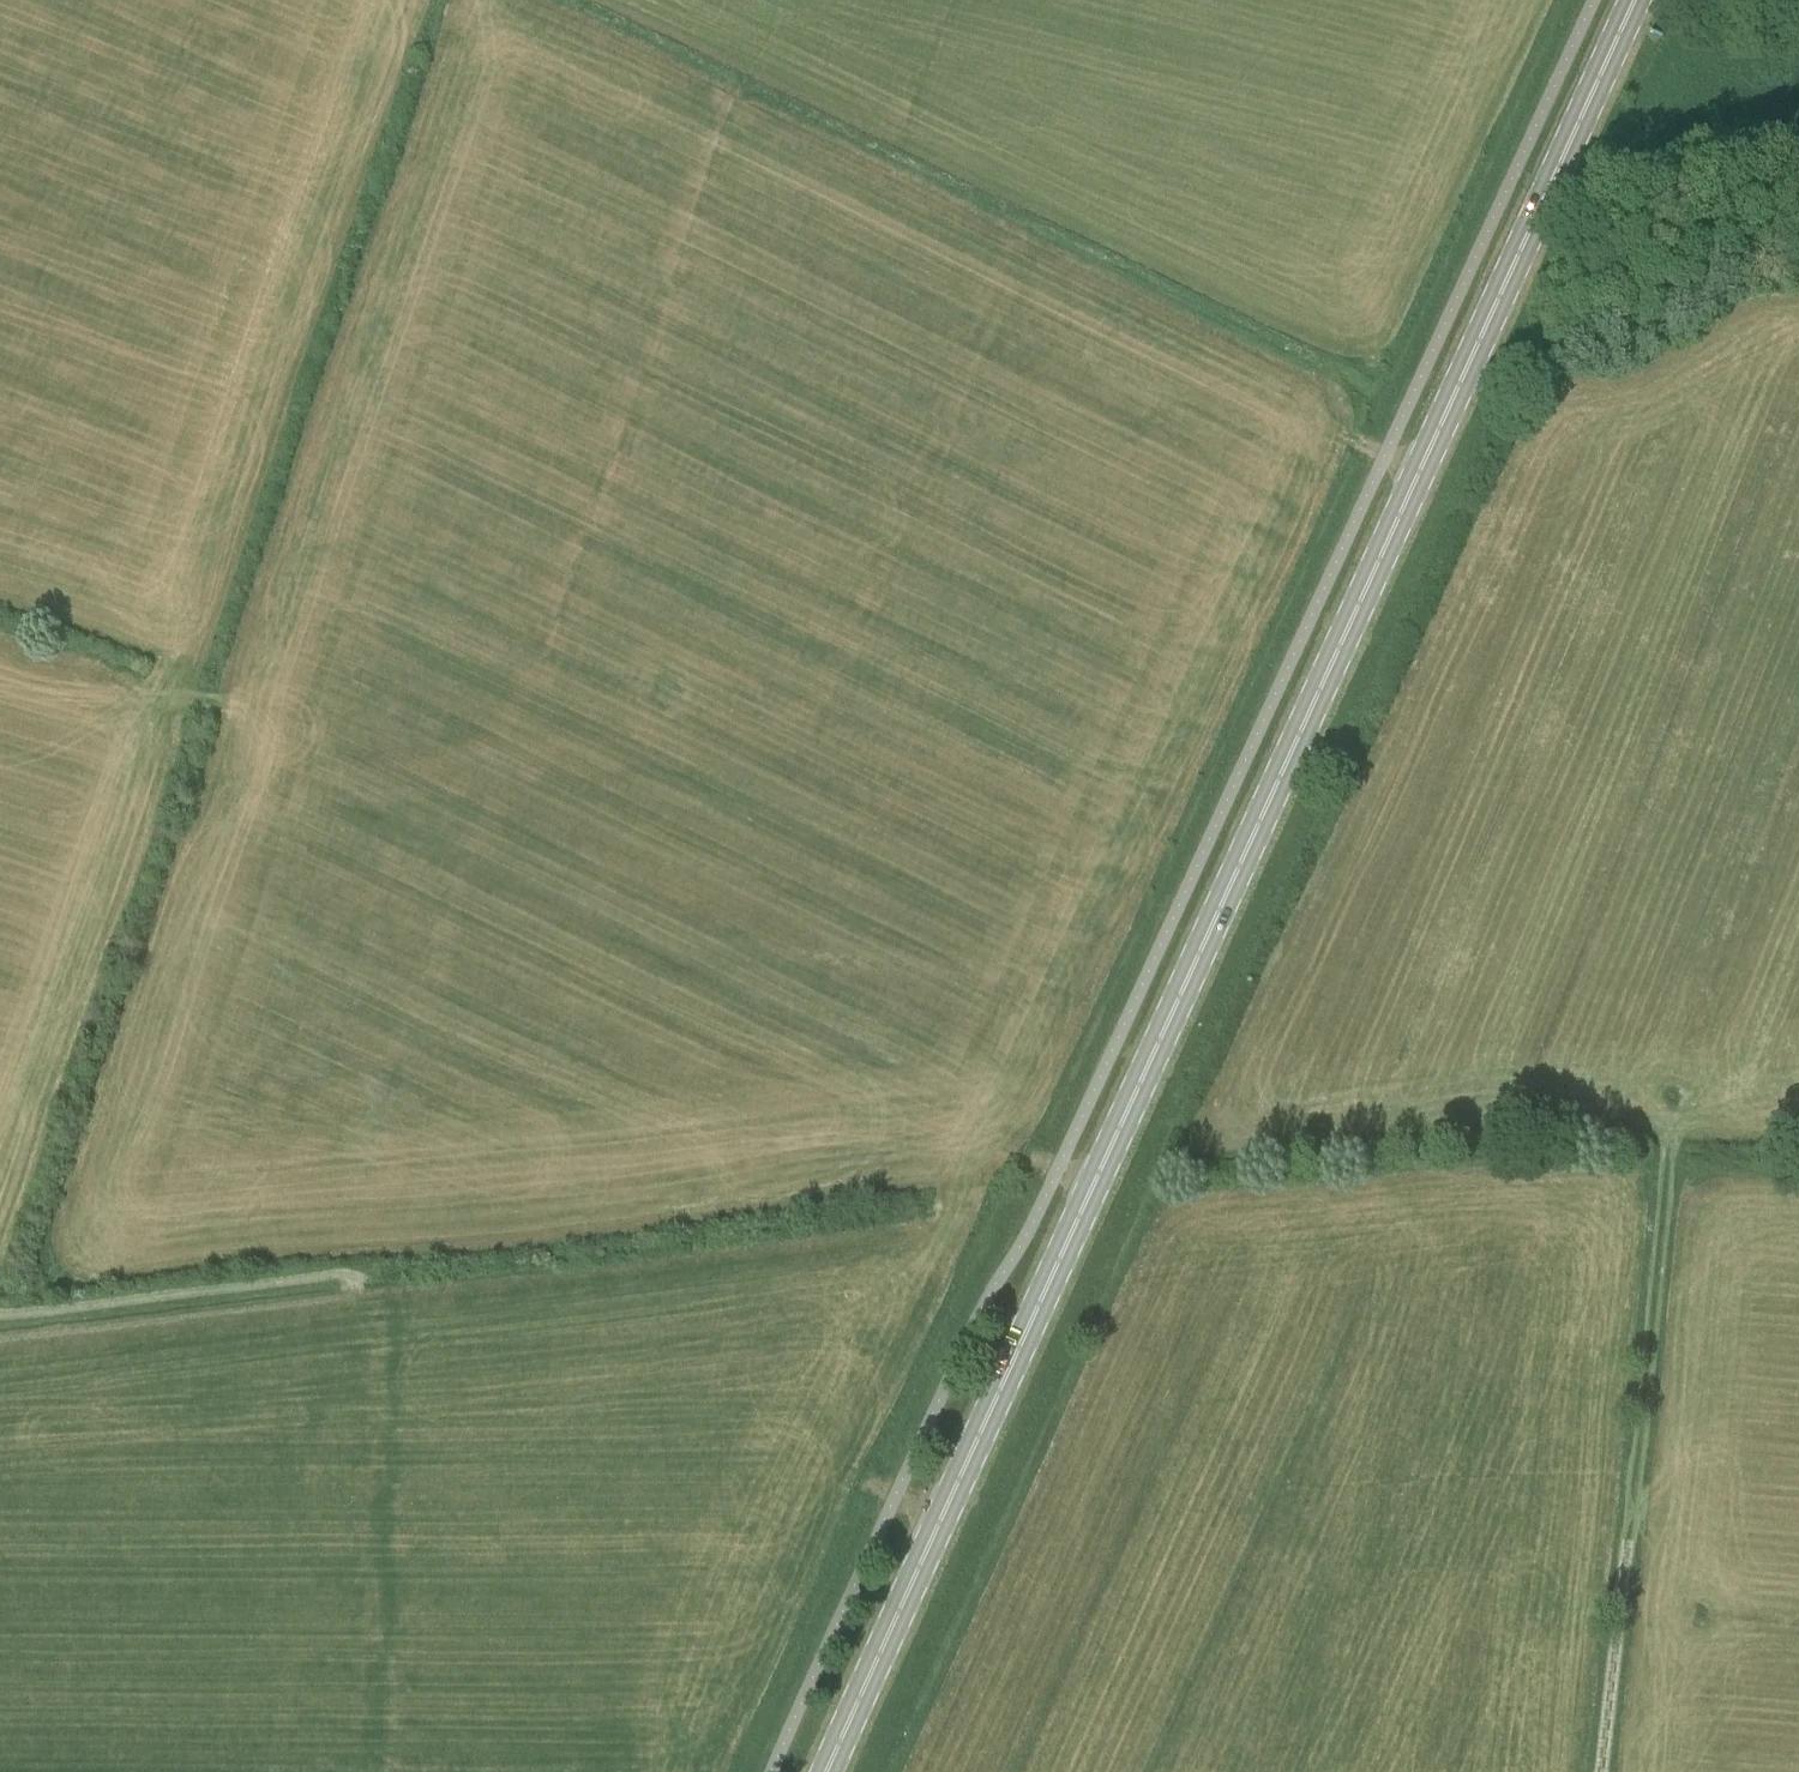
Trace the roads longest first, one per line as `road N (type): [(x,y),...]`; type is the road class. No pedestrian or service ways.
road 1 (primary): [(830,1771),(1635,0)]

